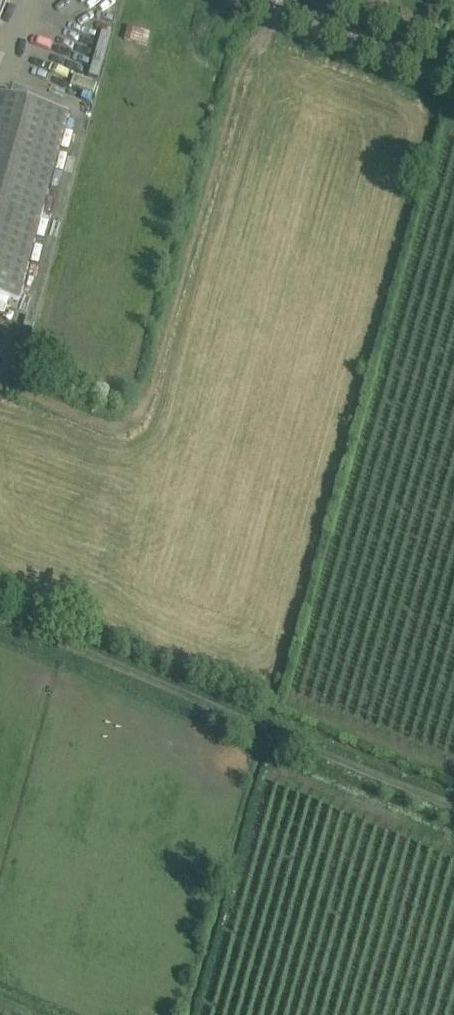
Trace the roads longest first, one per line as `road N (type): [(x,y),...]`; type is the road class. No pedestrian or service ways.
road 1 (track): [(0,622),(453,810)]
road 2 (unclassified): [(453,81),(262,0)]

